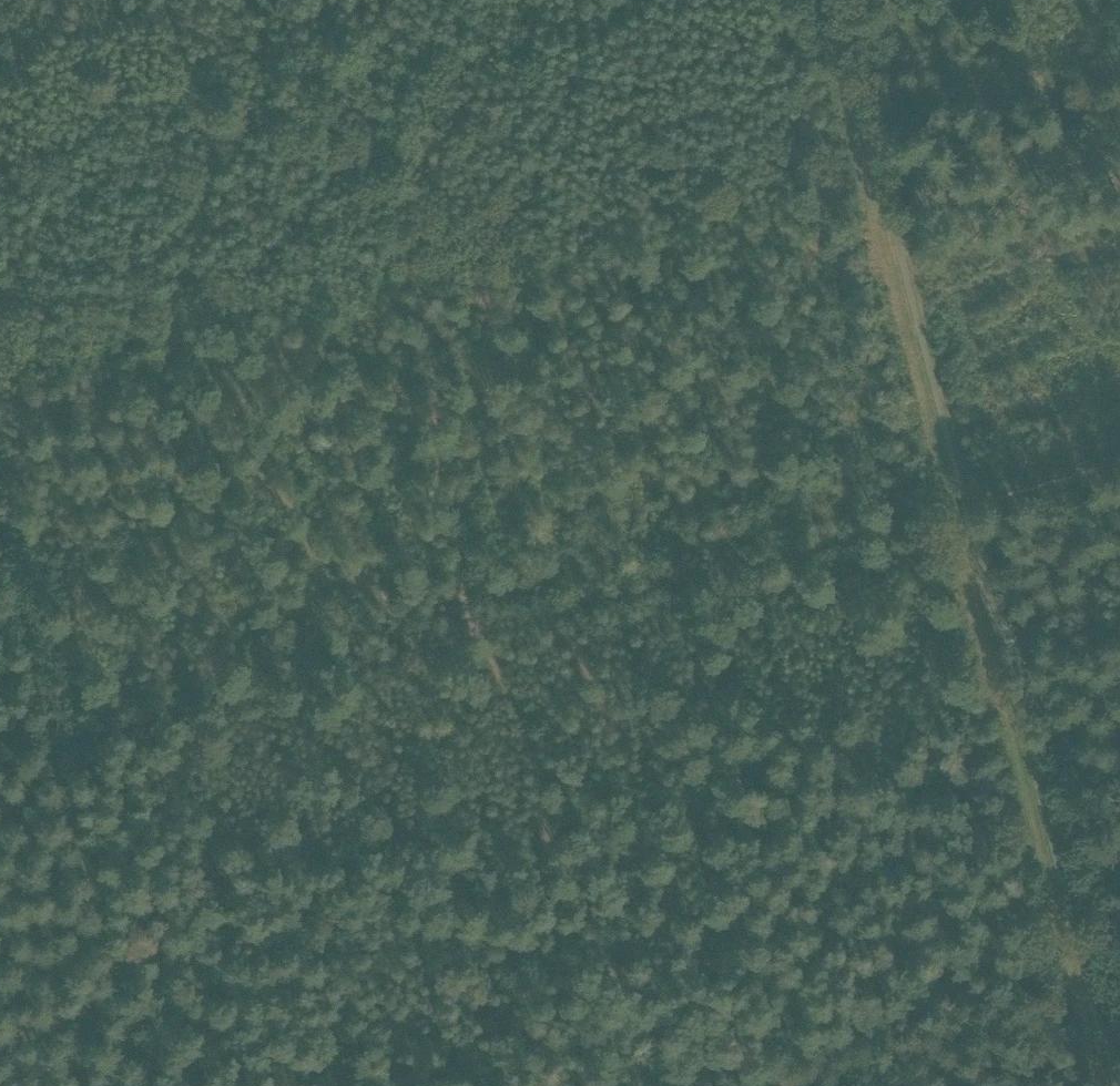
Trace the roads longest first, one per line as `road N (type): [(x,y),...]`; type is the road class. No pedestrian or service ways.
road 1 (track): [(1096,1085),(815,0)]
road 2 (track): [(1119,468),(762,564),(611,594),(54,745)]
road 3 (track): [(0,531),(148,1085)]

